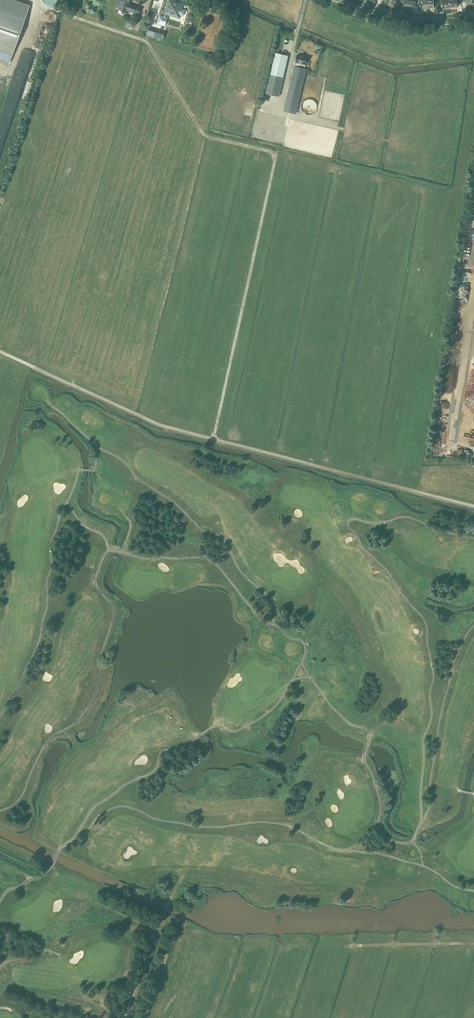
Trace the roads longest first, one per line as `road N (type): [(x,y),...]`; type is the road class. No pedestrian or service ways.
road 1 (track): [(0,351),(166,427),(473,506)]
road 2 (track): [(213,439),(306,0)]
road 3 (track): [(278,153),(204,136),(145,41),(36,0)]
road 4 (track): [(182,875),(125,1017)]
road 5 (tertiary): [(473,18),(405,21),(340,0)]
road 6 (track): [(350,945),(473,942)]

